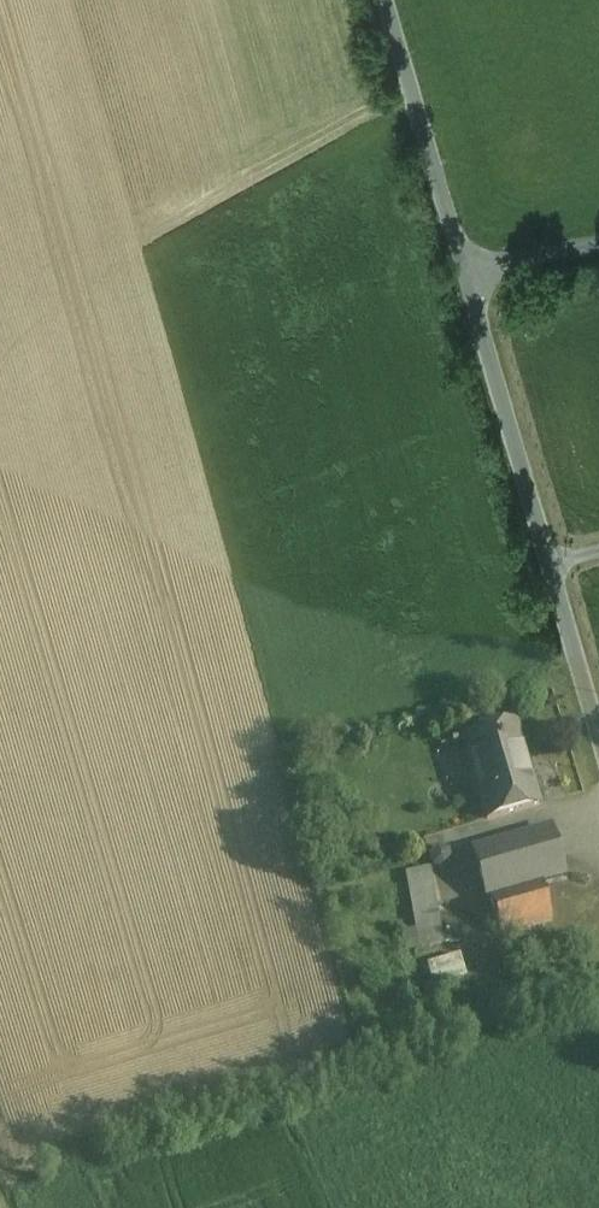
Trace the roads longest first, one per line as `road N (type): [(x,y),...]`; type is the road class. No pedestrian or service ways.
road 1 (unclassified): [(598,746),(464,265)]
road 2 (unclassified): [(464,265),(388,0)]
road 3 (unclassified): [(598,246),(464,265)]

